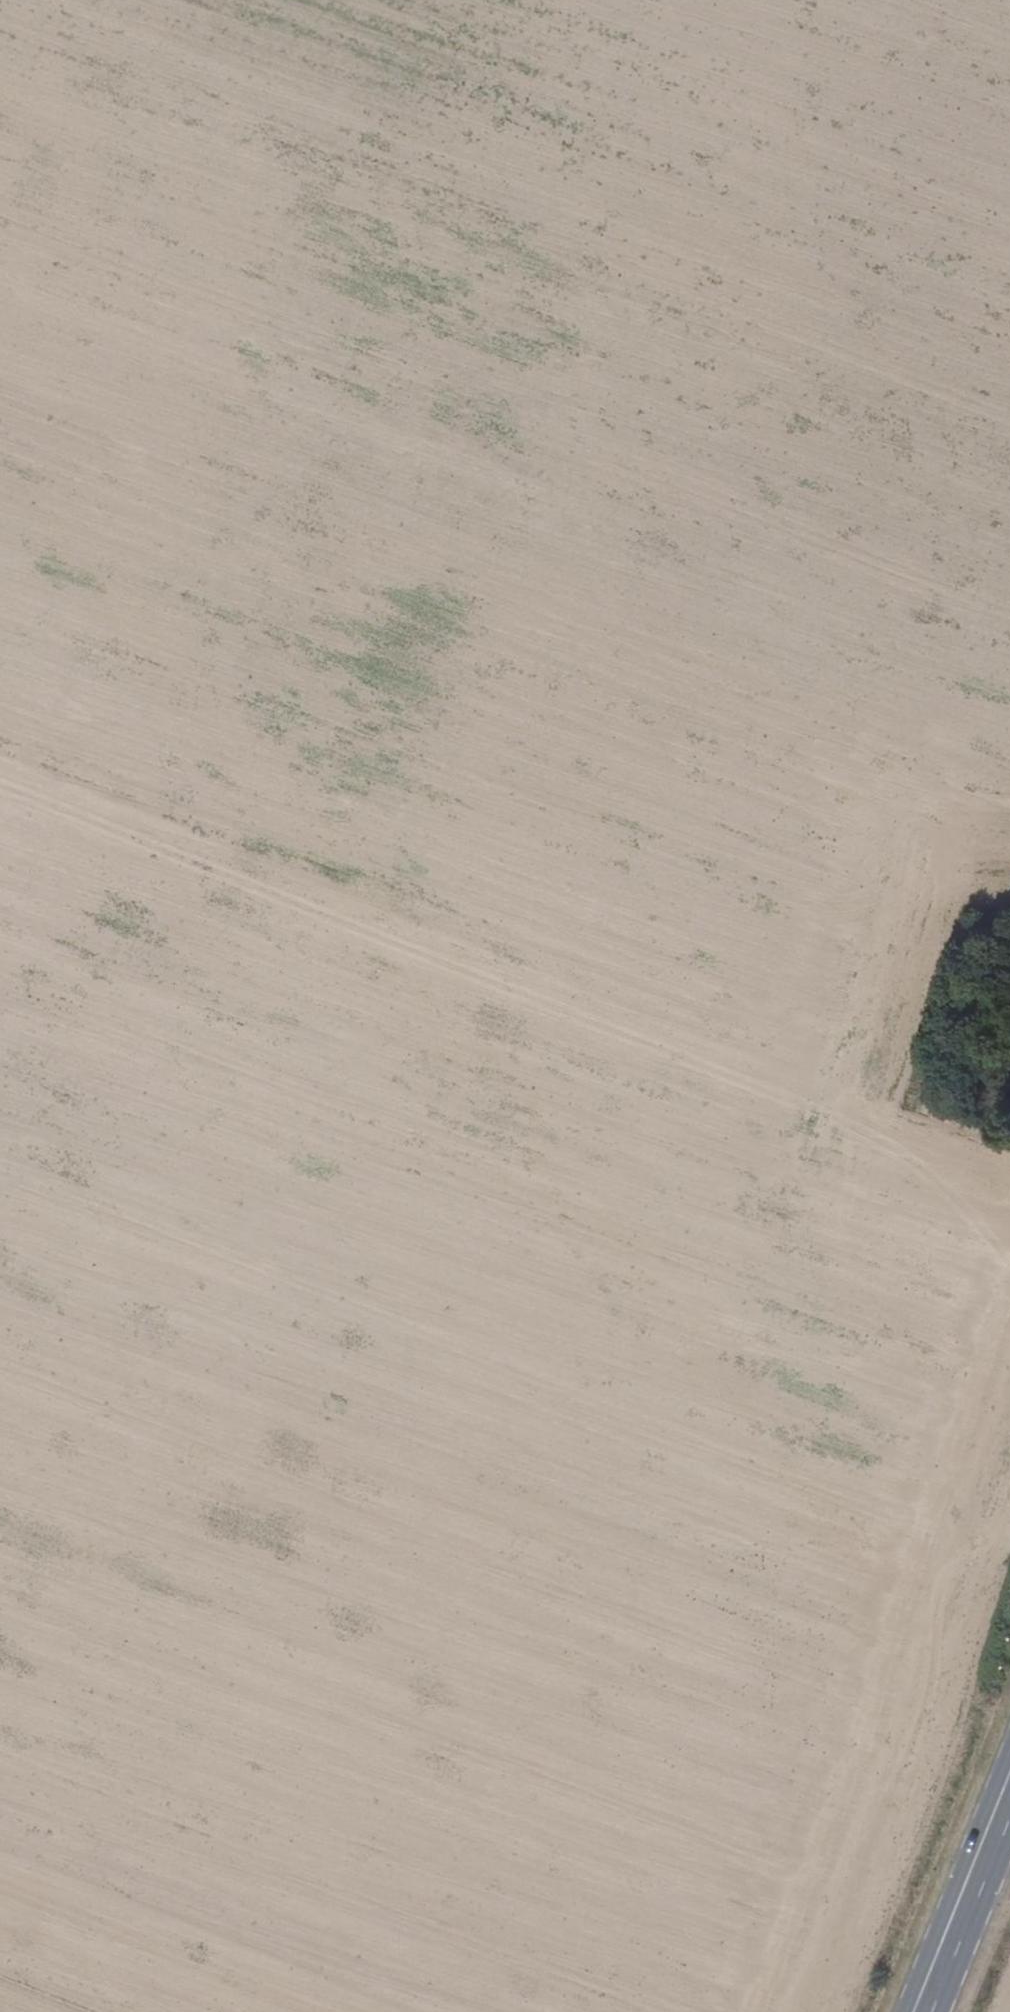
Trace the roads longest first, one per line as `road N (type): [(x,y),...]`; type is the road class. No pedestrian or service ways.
road 1 (primary): [(924,2011),(1009,1798)]

